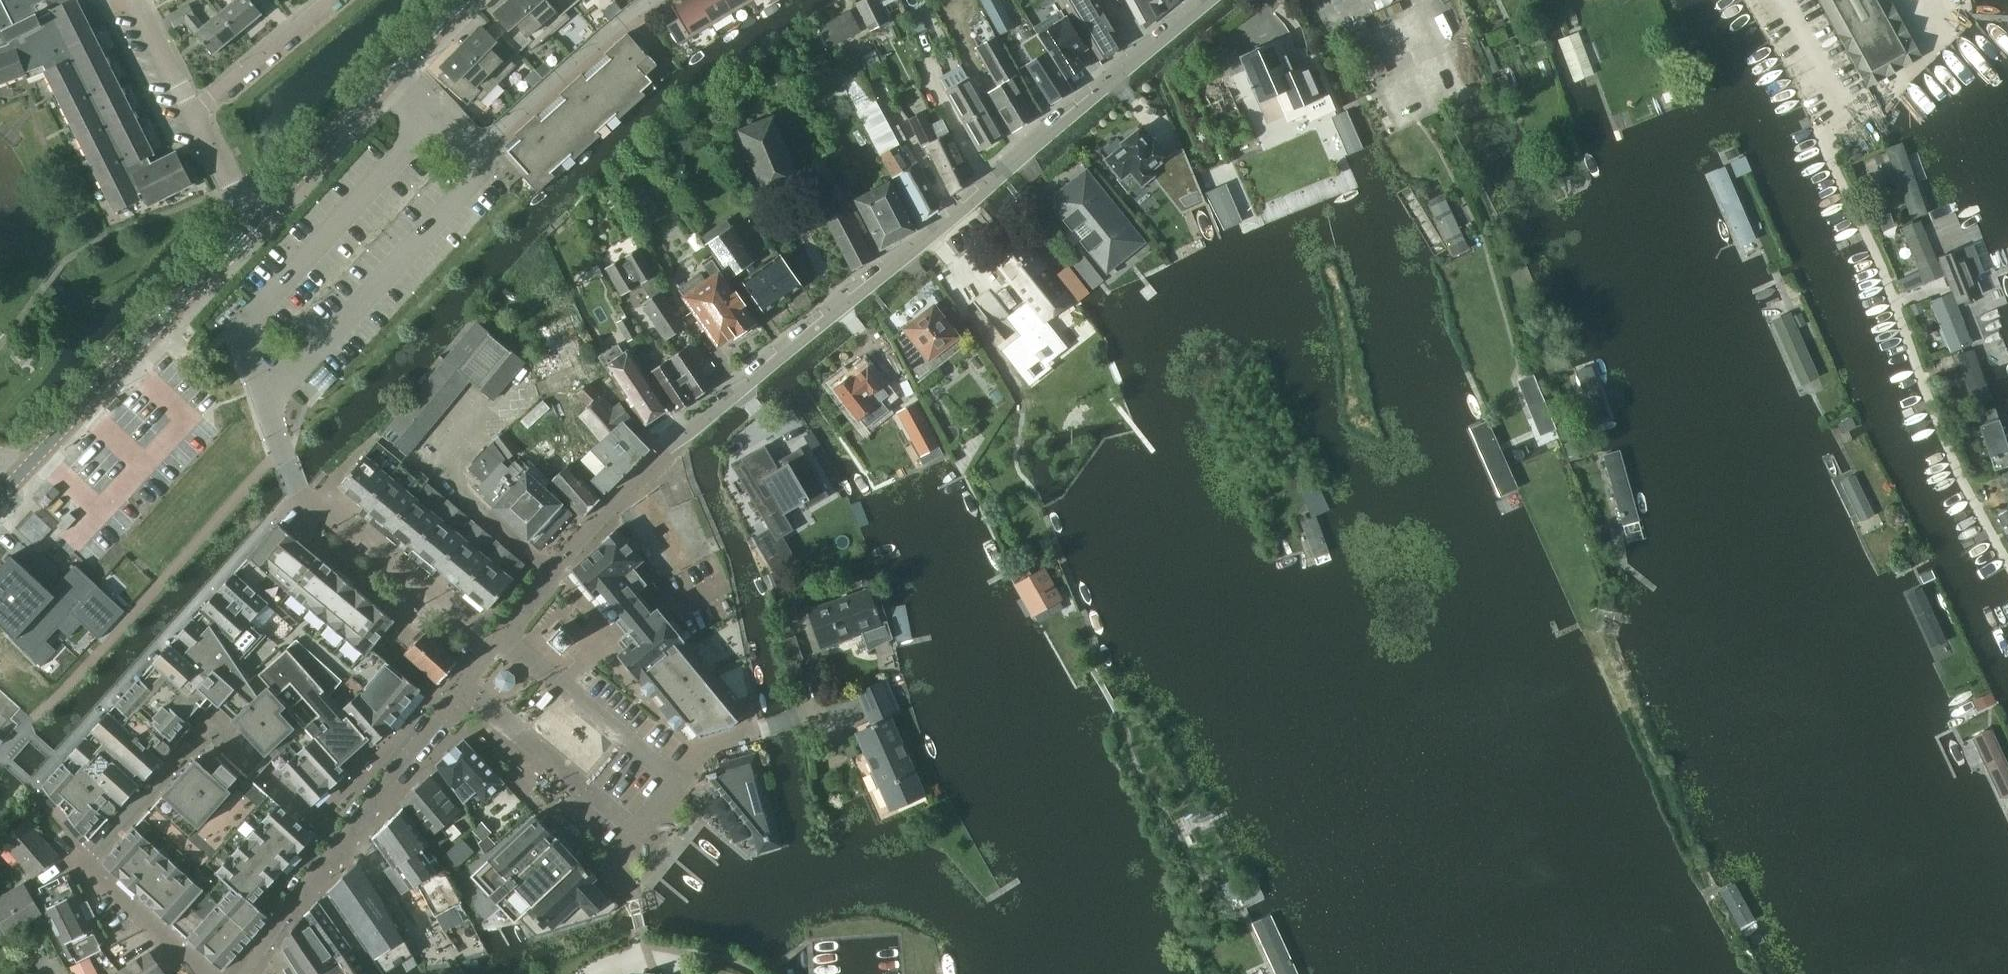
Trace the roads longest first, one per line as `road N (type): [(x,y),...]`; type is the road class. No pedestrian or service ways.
road 1 (residential): [(311,883),(505,638),(662,461),(1217,0)]
road 2 (tertiary): [(6,496),(253,227)]
road 3 (tertiary): [(253,227),(469,0)]
road 4 (residential): [(656,0),(472,154)]
road 5 (residential): [(196,116),(328,0)]
road 6 (residential): [(205,973),(85,859)]
road 7 (residential): [(196,116),(136,0)]
road 8 (residential): [(253,227),(196,116)]

